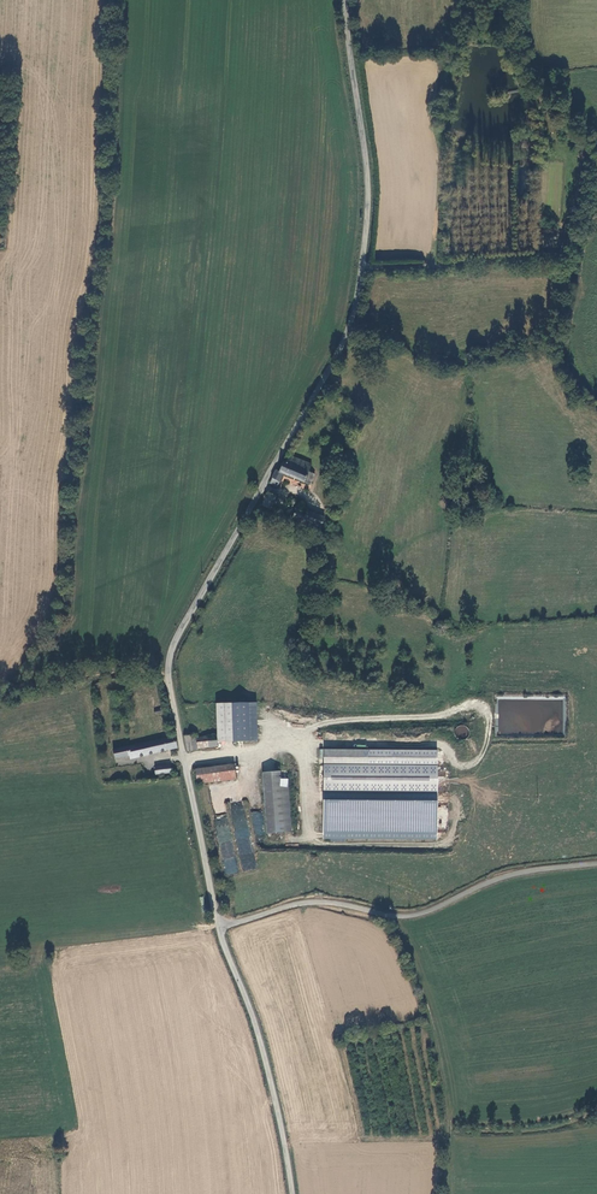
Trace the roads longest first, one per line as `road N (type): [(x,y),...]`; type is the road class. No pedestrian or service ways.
road 1 (unclassified): [(345,0),(368,205),(355,308),(327,386),(206,589),(171,665),(218,928)]
road 2 (track): [(520,0),(518,33),(531,74),(596,149),(561,346),(580,393),(596,408)]
road 3 (unclassified): [(596,863),(516,874),(400,917),(310,900),(218,928)]
road 4 (unclassified): [(218,928),(253,1017),(293,1193)]

